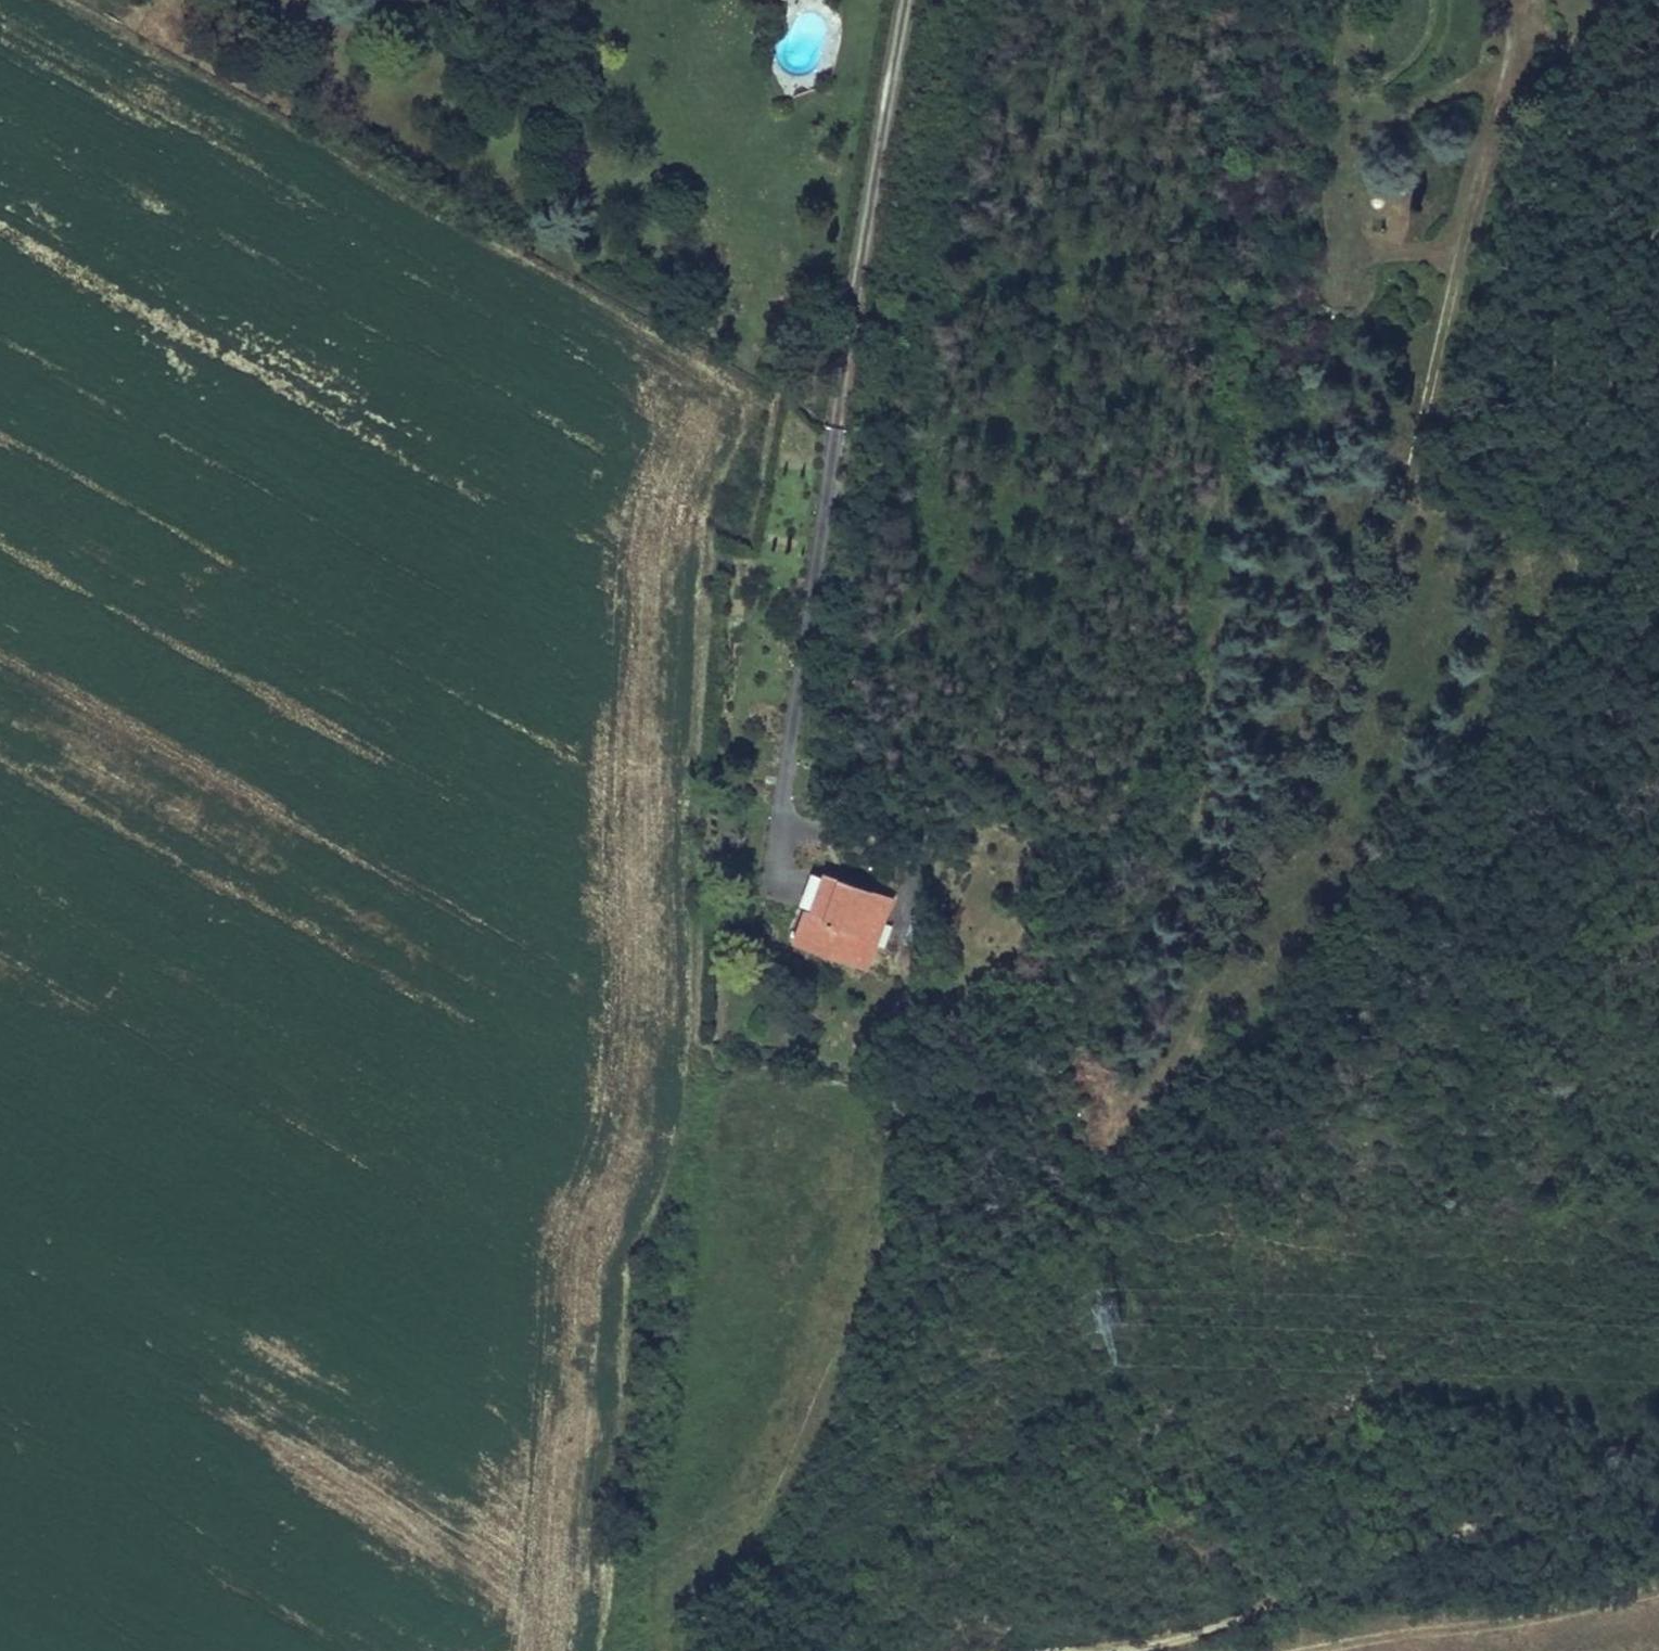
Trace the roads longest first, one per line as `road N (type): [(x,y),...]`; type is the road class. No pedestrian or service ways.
road 1 (track): [(1509,0),(1504,68),(1395,521),(1251,872),(1149,1070)]
road 2 (residential): [(785,871),(776,834),(782,781),(906,0)]

